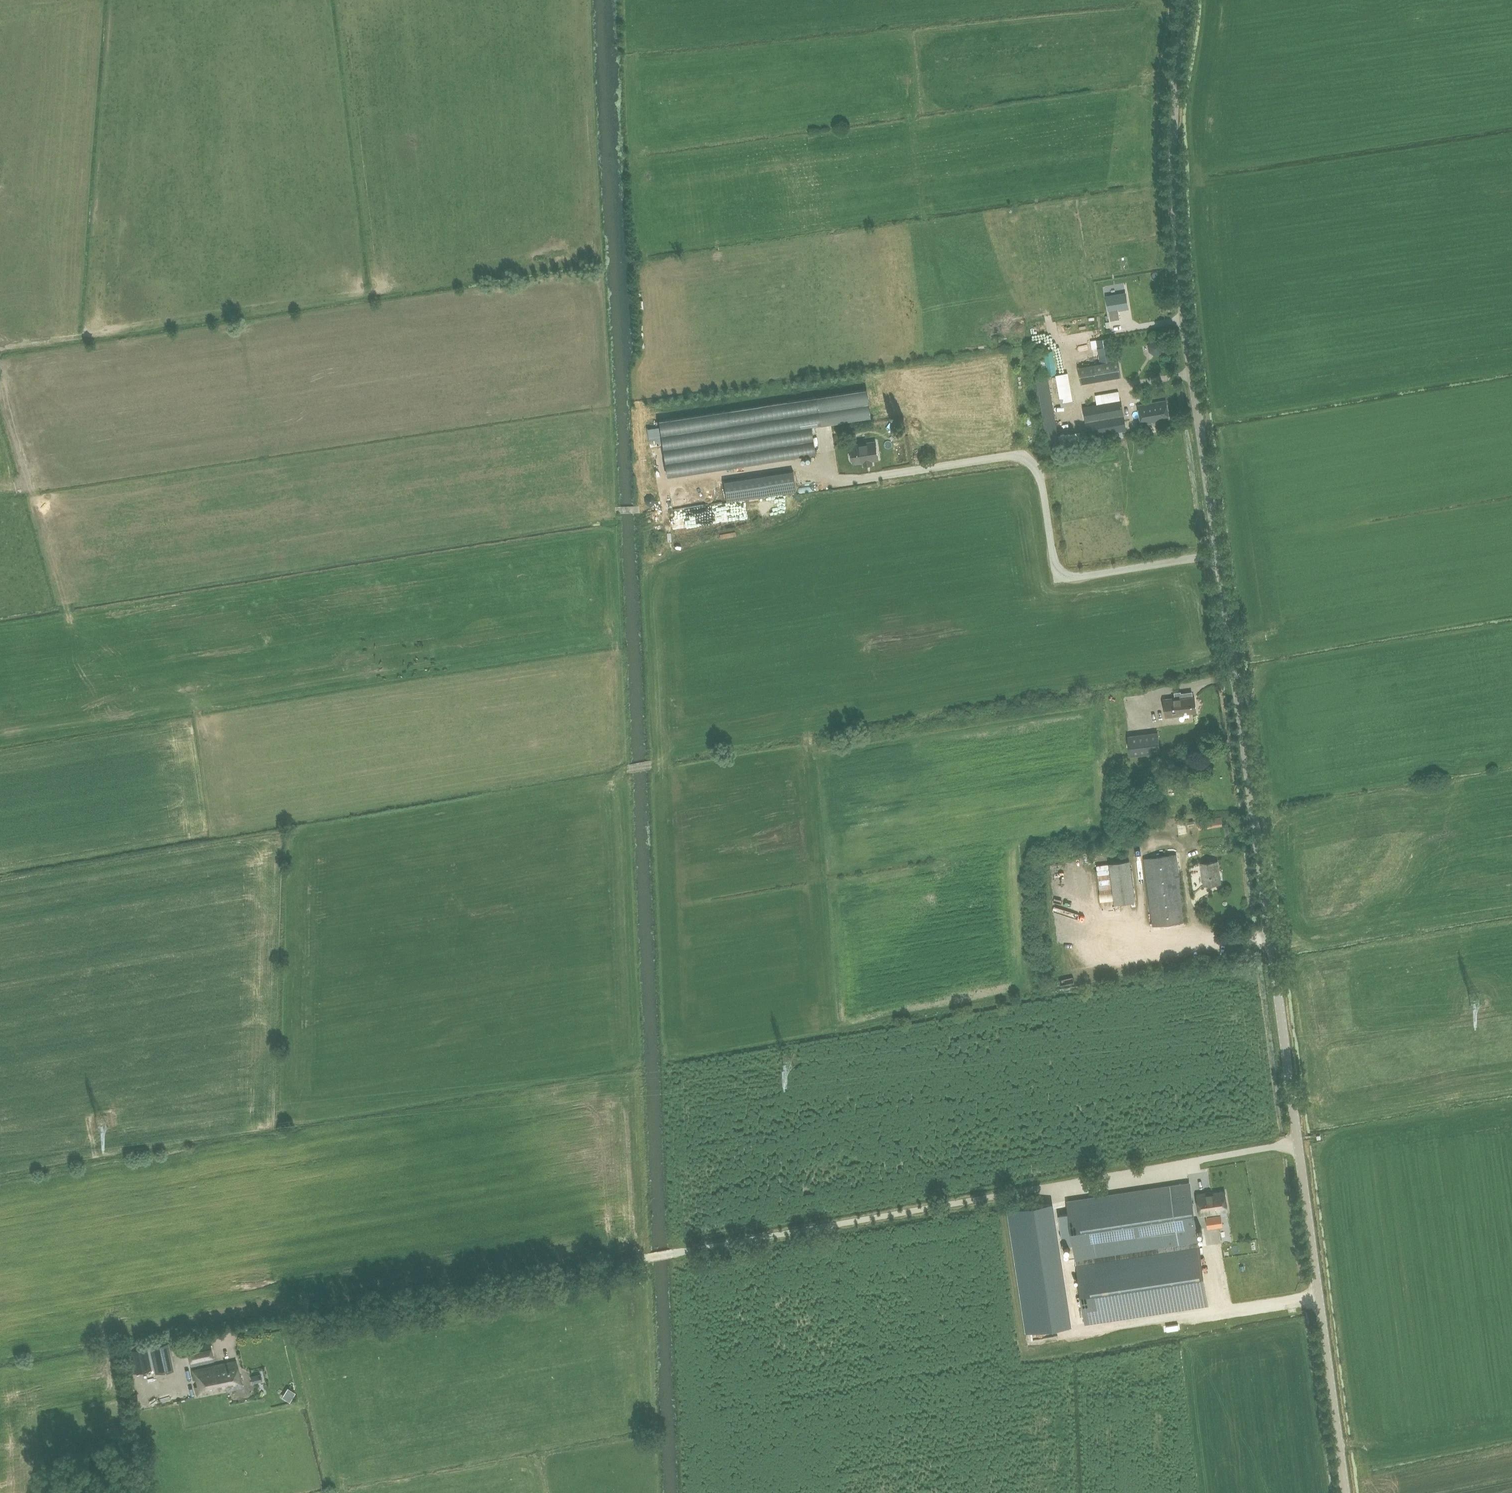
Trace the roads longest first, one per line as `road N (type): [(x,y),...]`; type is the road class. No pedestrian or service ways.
road 1 (tertiary): [(1341,1492),(1178,237),(1173,113),(1184,0)]
road 2 (track): [(1296,1143),(197,1337)]

